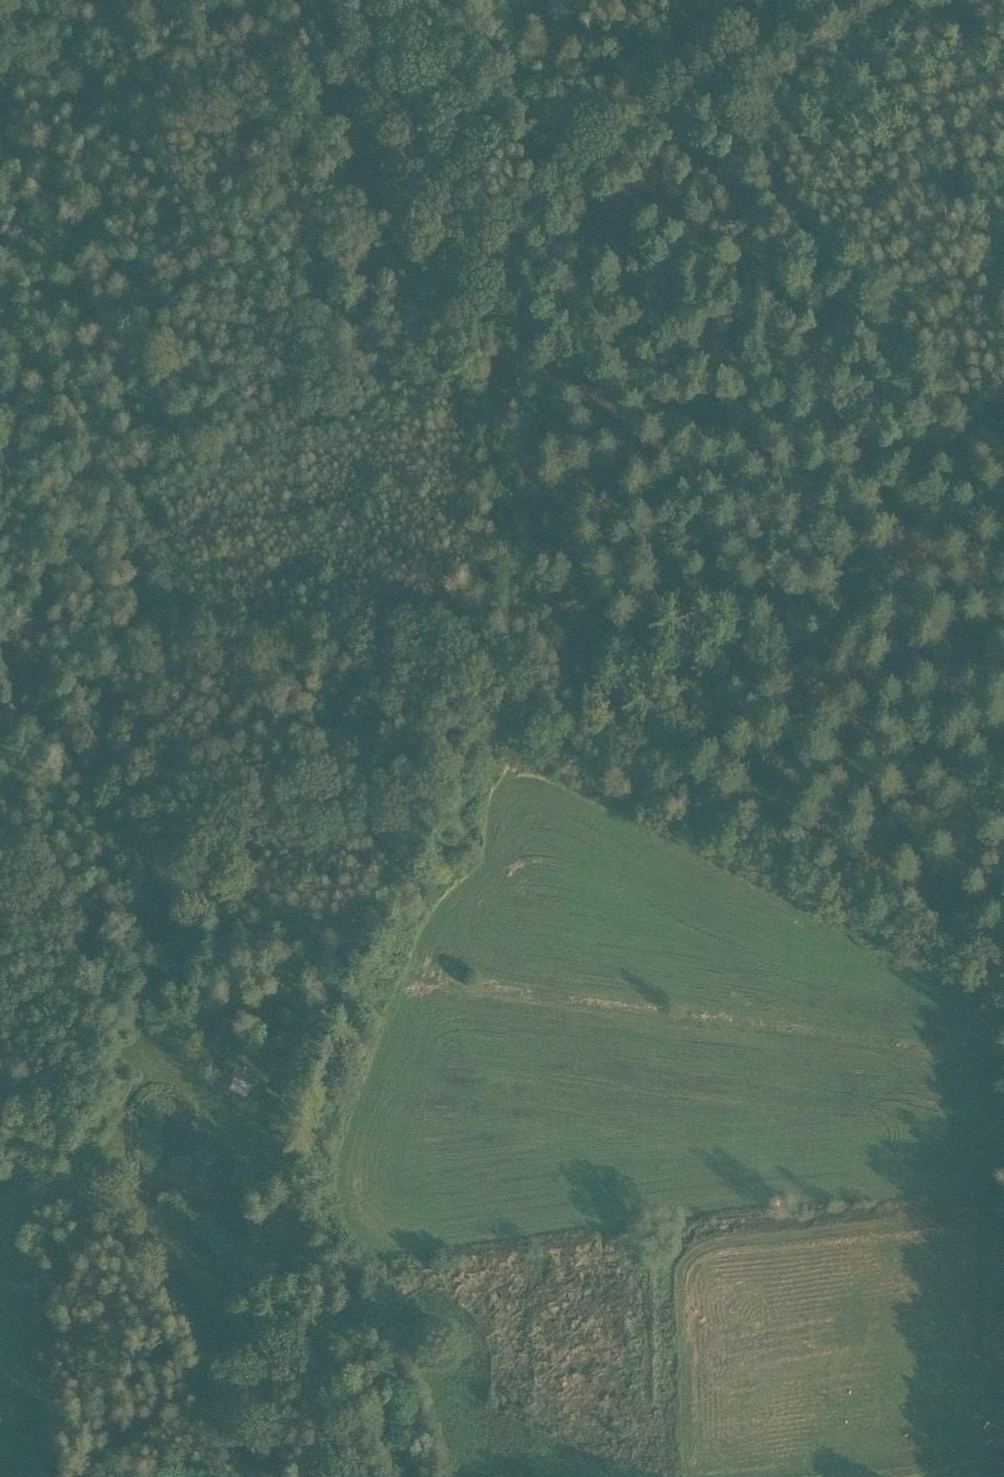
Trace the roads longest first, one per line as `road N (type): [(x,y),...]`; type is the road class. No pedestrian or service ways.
road 1 (track): [(467,250),(498,410),(481,672),(507,706),(1003,975)]
road 2 (track): [(0,765),(319,982),(329,1000),(285,1172),(388,1476)]
road 3 (track): [(467,250),(708,93)]
road 4 (track): [(367,0),(467,250)]
road 5 (track): [(708,93),(848,0)]

